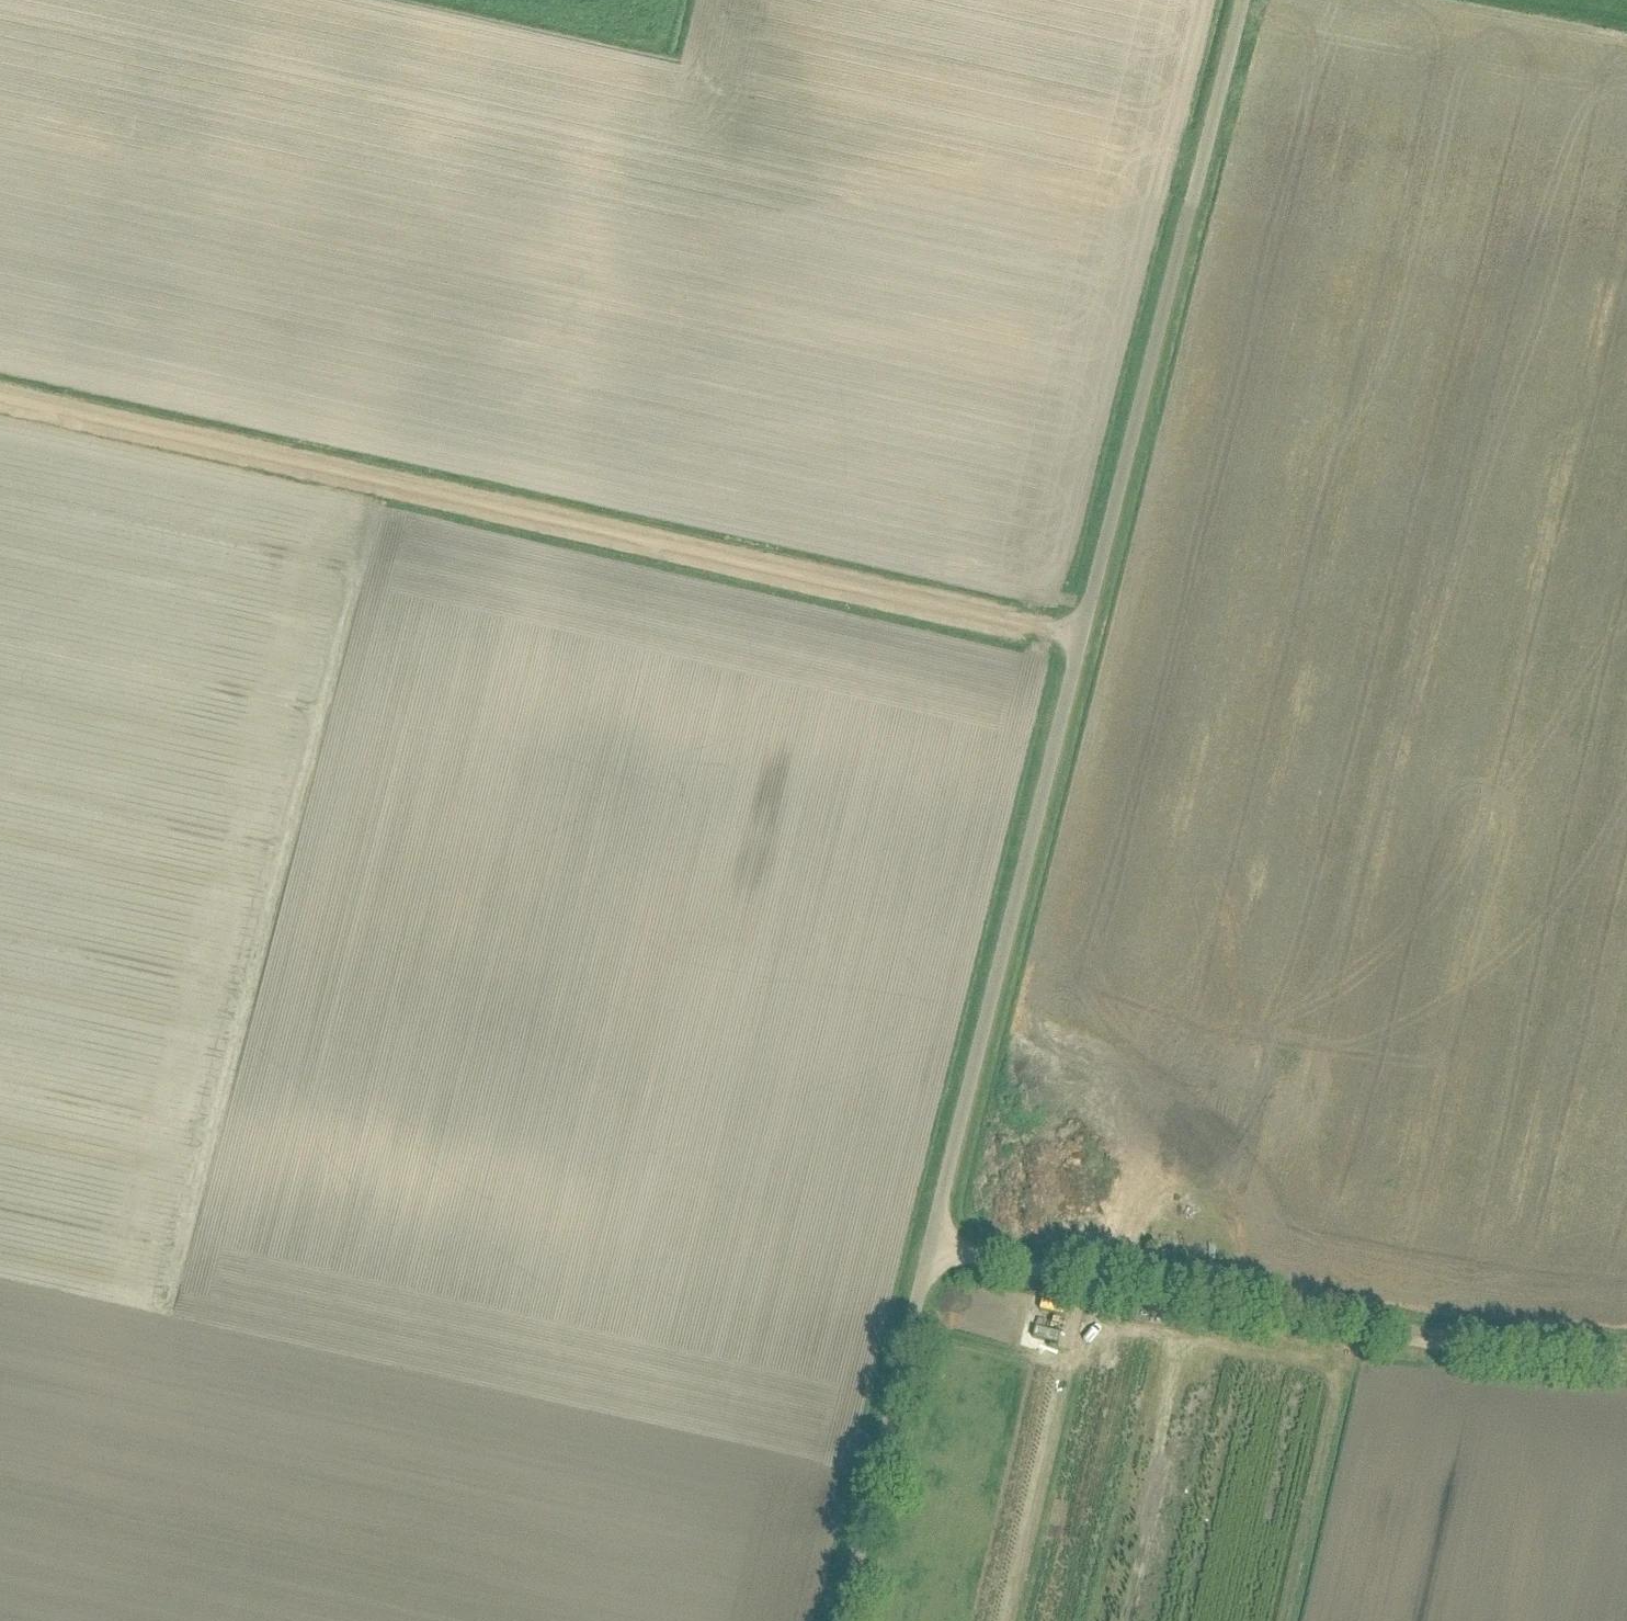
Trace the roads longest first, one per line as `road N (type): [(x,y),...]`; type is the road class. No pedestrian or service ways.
road 1 (unclassified): [(841,1620),(1245,0)]
road 2 (track): [(1080,640),(0,399)]
road 3 (track): [(928,1250),(1356,1329),(1495,1349),(1626,1357)]

